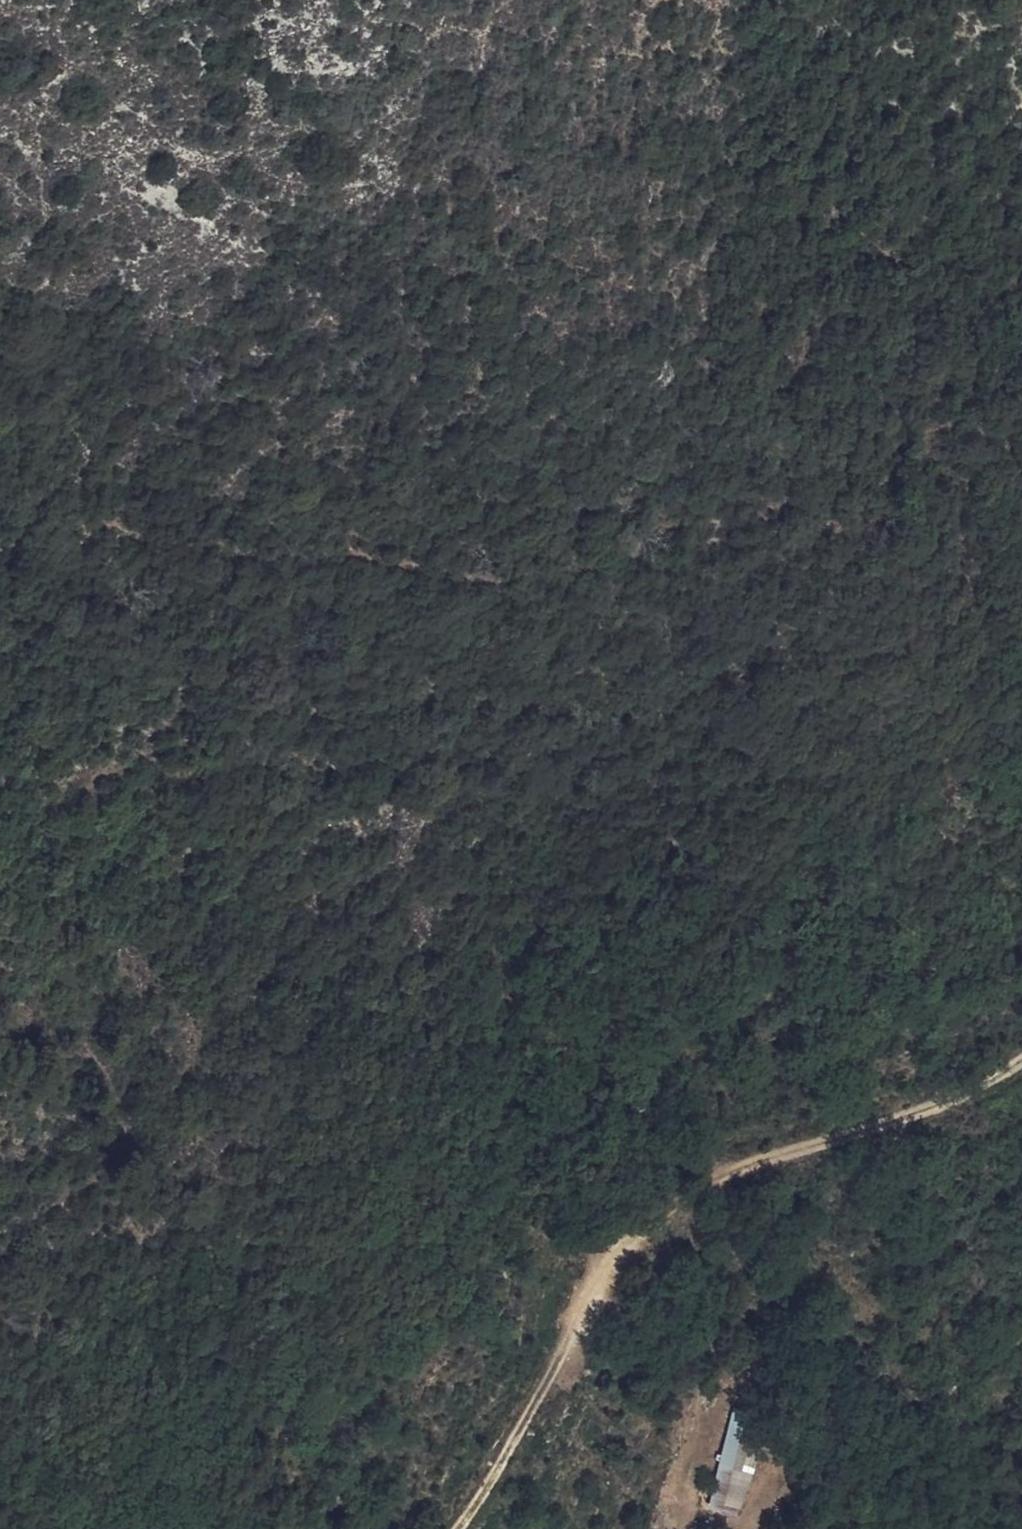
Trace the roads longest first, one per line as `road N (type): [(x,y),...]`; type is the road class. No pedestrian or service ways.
road 1 (track): [(1021,1077),(721,1168),(615,1249),(539,1399),(457,1528)]

